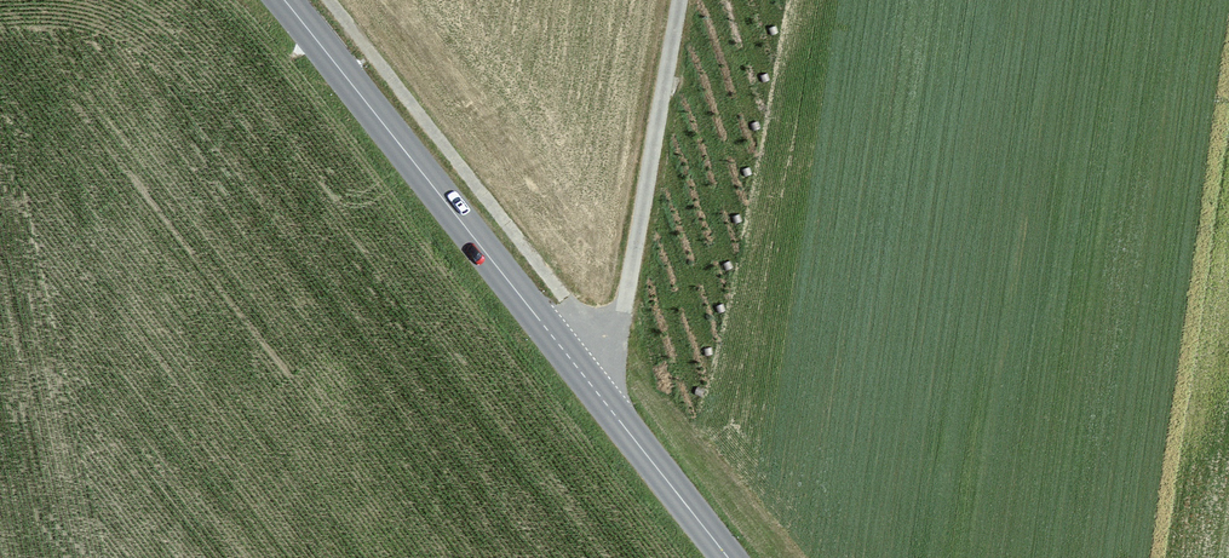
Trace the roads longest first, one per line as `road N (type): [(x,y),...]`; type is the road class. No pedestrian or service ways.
road 1 (tertiary): [(250,0),(346,69),(723,557)]
road 2 (track): [(327,0),(605,351)]
road 3 (track): [(597,395),(670,0)]

